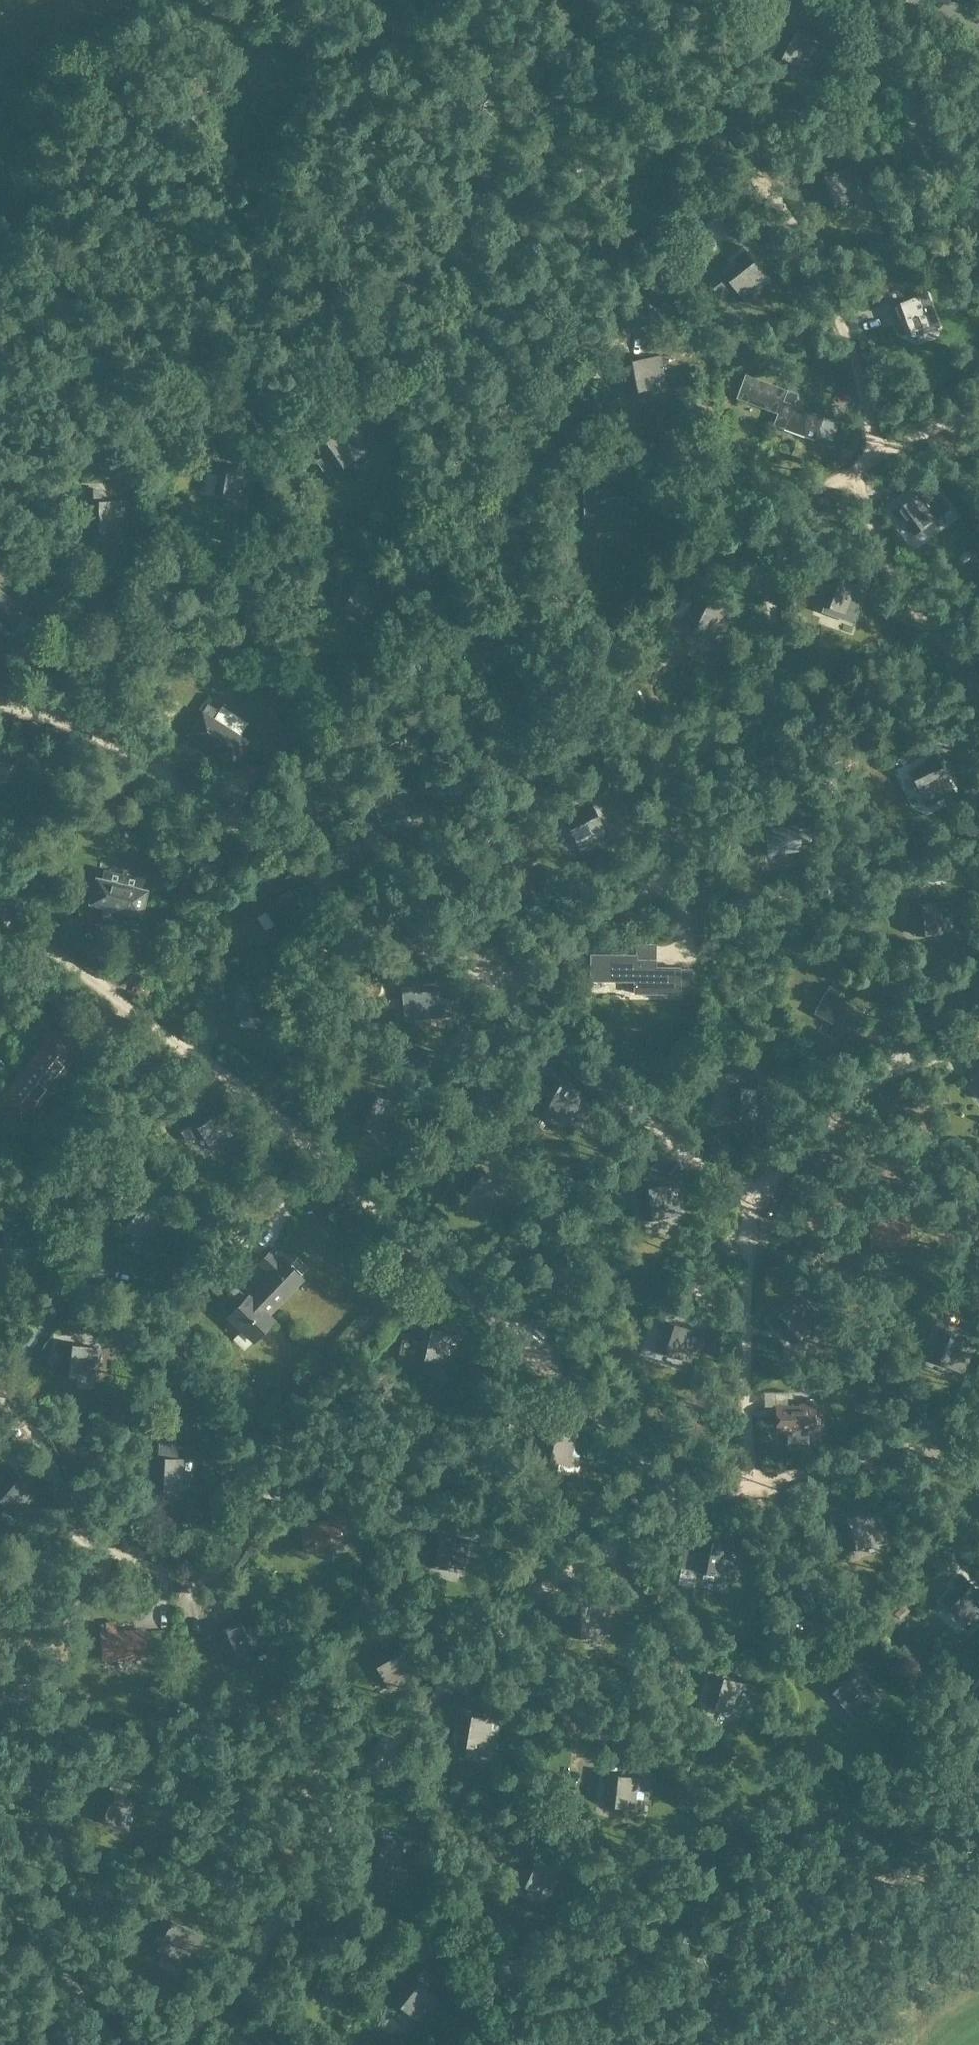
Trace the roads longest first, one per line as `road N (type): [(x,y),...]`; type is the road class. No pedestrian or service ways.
road 1 (unclassified): [(107,2044),(0,1889)]

